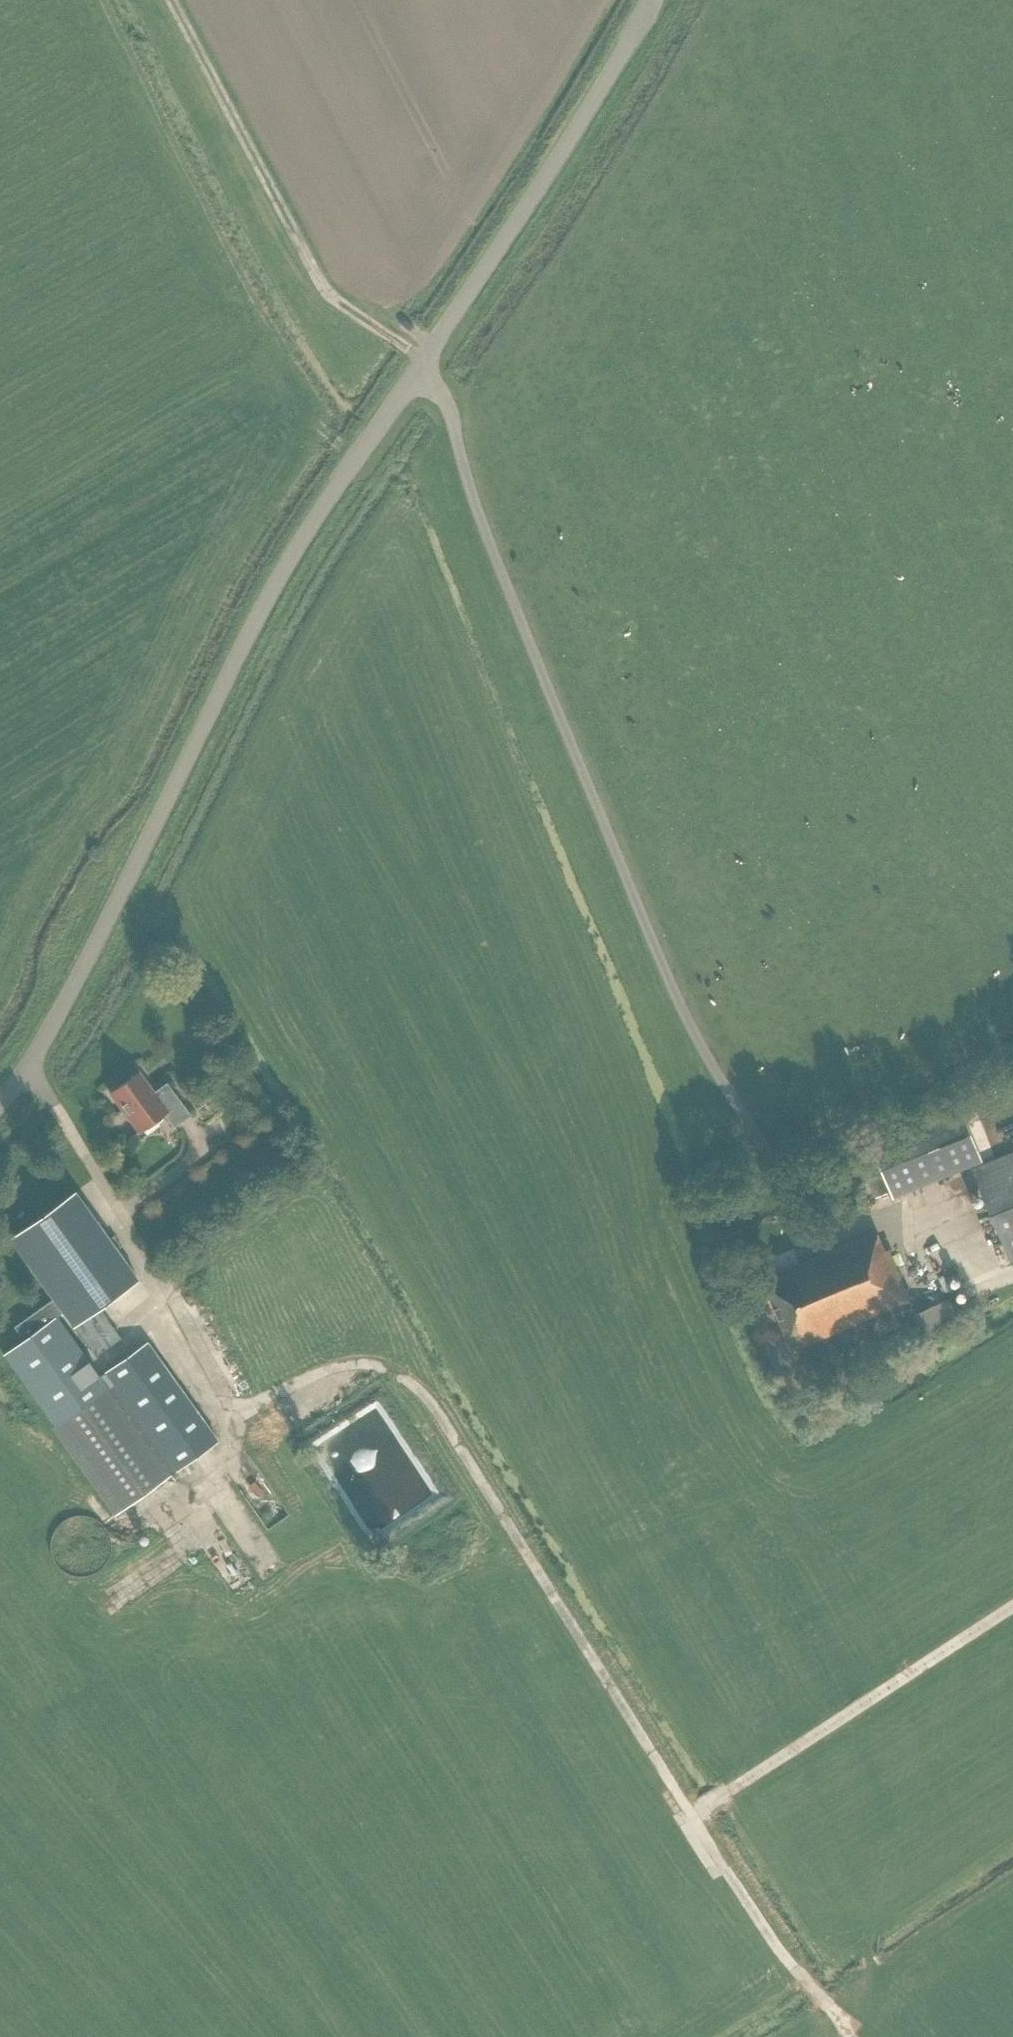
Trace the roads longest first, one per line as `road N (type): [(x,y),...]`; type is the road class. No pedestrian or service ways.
road 1 (unclassified): [(0,1110),(70,999),(275,590),(591,114),(655,0)]
road 2 (track): [(220,1423),(339,1374),(369,1375),(425,1406),(758,1932),(842,2036)]
road 3 (track): [(428,360),(322,290),(172,0)]
road 4 (track): [(1012,1606),(686,1819)]

